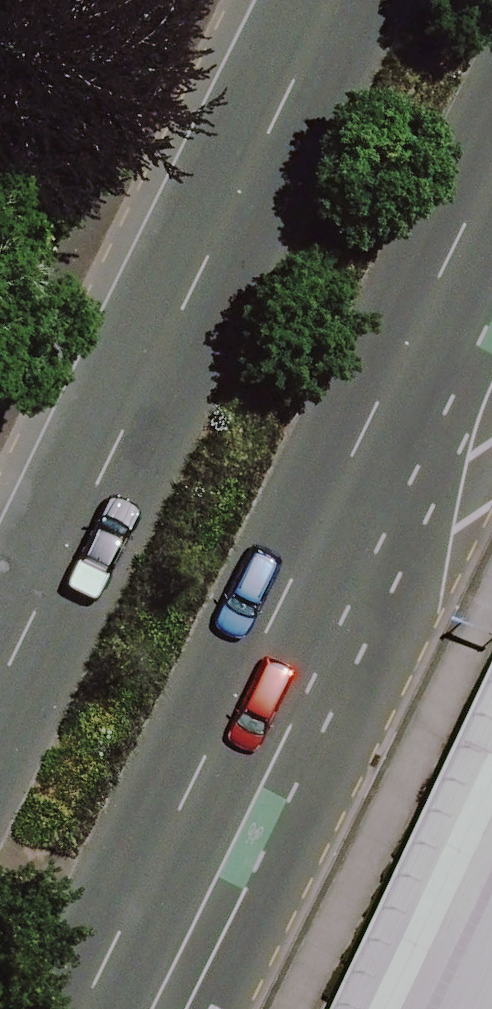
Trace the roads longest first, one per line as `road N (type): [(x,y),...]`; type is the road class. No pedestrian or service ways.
road 1 (secondary): [(491,177),(81,1008)]
road 2 (secondary): [(0,692),(338,0)]

